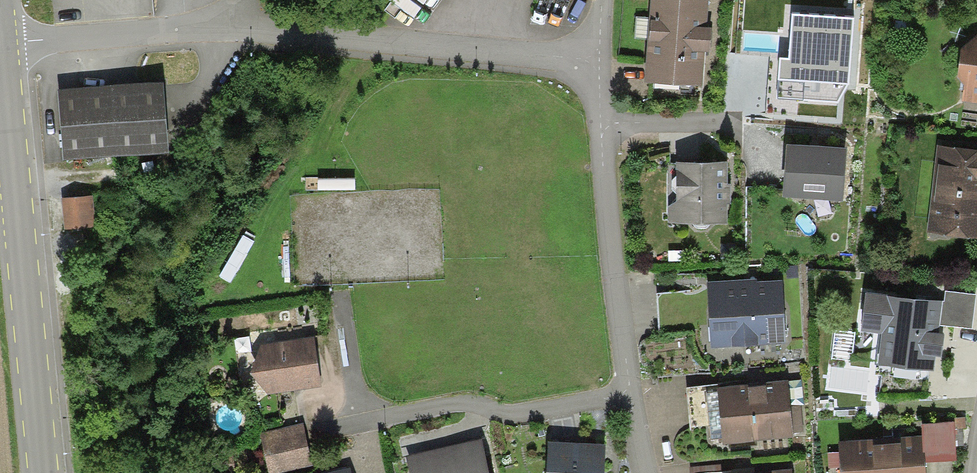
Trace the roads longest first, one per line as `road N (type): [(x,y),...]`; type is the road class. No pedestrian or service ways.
road 1 (unclassified): [(0,45),(265,30),(599,57)]
road 2 (secondary): [(0,55),(41,472)]
road 3 (residential): [(646,472),(611,273),(599,57)]

